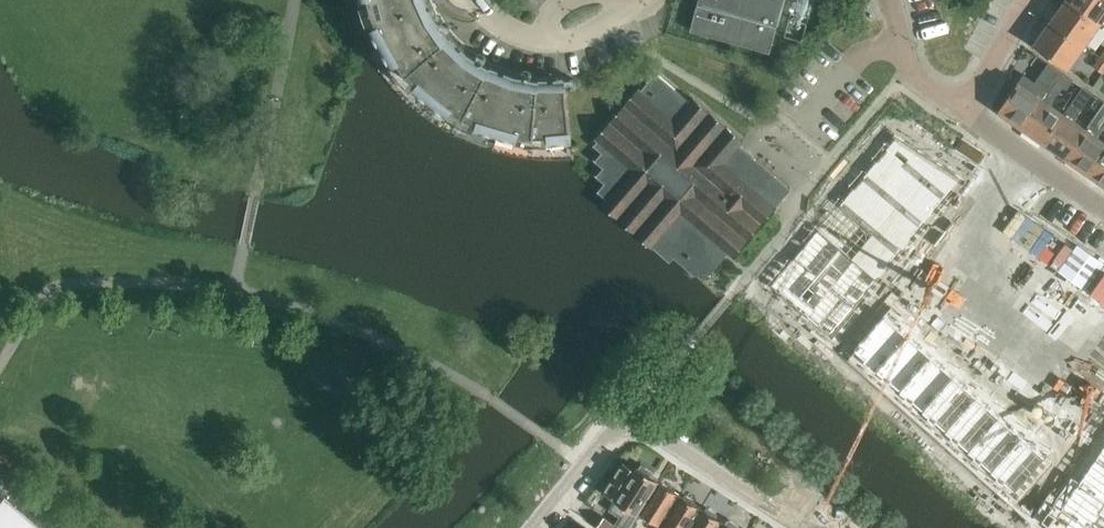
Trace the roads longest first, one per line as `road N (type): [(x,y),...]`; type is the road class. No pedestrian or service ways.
road 1 (residential): [(546,527),(629,418),(808,527)]
road 2 (residential): [(905,41),(866,58),(779,157)]
road 3 (residential): [(964,113),(1103,211)]
road 4 (residential): [(1034,0),(964,113)]

